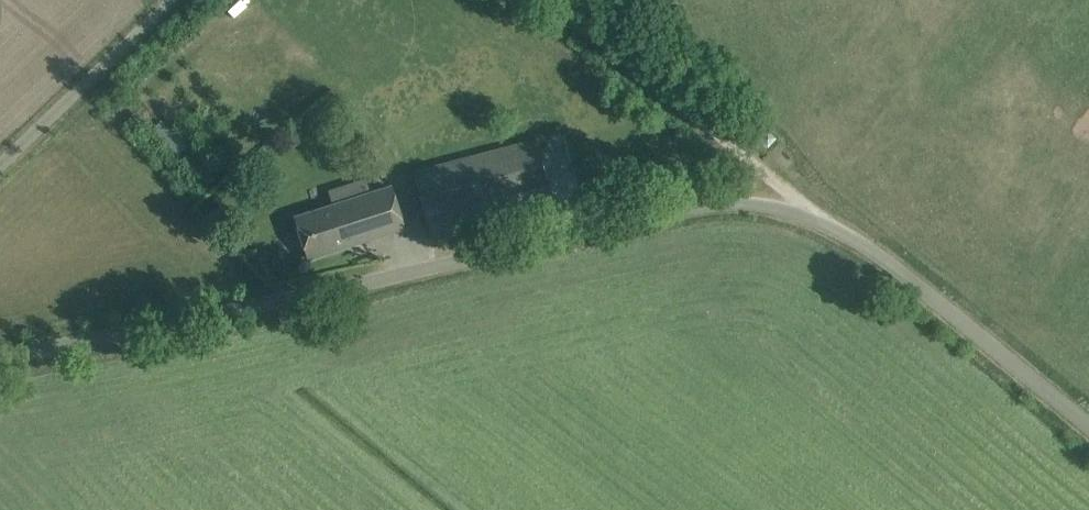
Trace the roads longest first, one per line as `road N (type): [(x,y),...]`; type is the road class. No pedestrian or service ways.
road 1 (unclassified): [(0,357),(688,206),(748,204),(827,225)]
road 2 (track): [(554,0),(827,225)]
road 3 (unclassified): [(1088,425),(872,250),(827,225)]
road 4 (unclassified): [(0,168),(177,0)]

